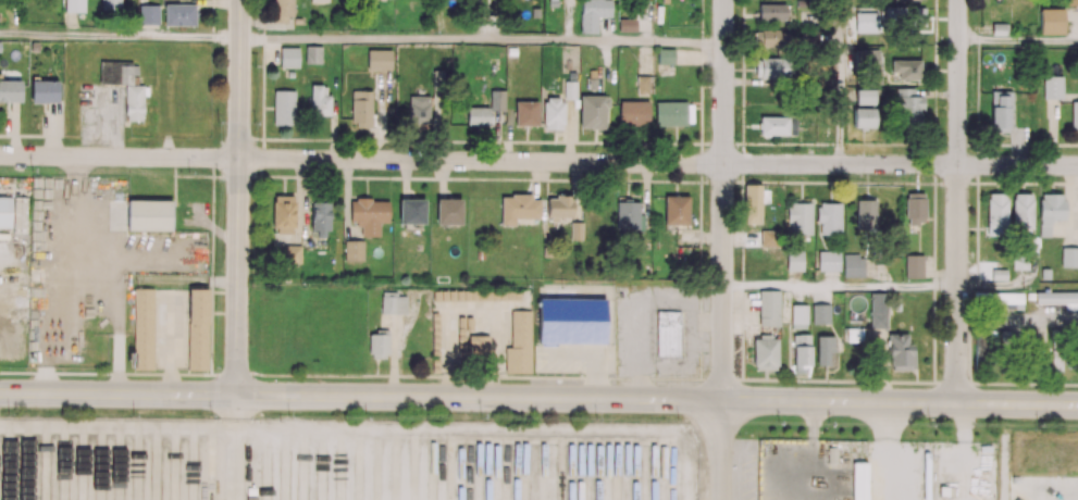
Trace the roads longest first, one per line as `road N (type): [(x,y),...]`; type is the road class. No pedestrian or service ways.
road 1 (secondary): [(1077,405),(0,392)]
road 2 (residential): [(724,163),(238,159)]
road 3 (residential): [(959,0),(956,403)]
road 4 (residential): [(724,0),(722,400)]
road 5 (tertiary): [(240,0),(236,395)]
road 6 (residential): [(1077,166),(724,163)]
road 7 (residential): [(238,159),(0,156)]

